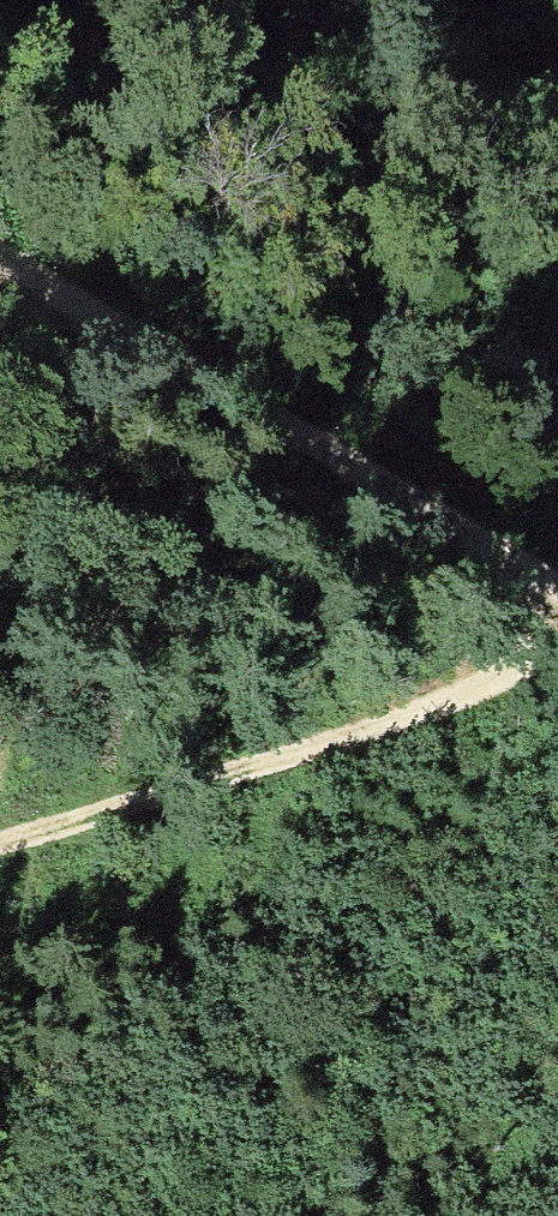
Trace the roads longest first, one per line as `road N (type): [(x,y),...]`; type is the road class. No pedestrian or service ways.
road 1 (track): [(557,613),(0,257)]
road 2 (track): [(0,810),(292,721),(557,660)]
road 3 (track): [(0,704),(16,665),(46,478),(40,283)]

